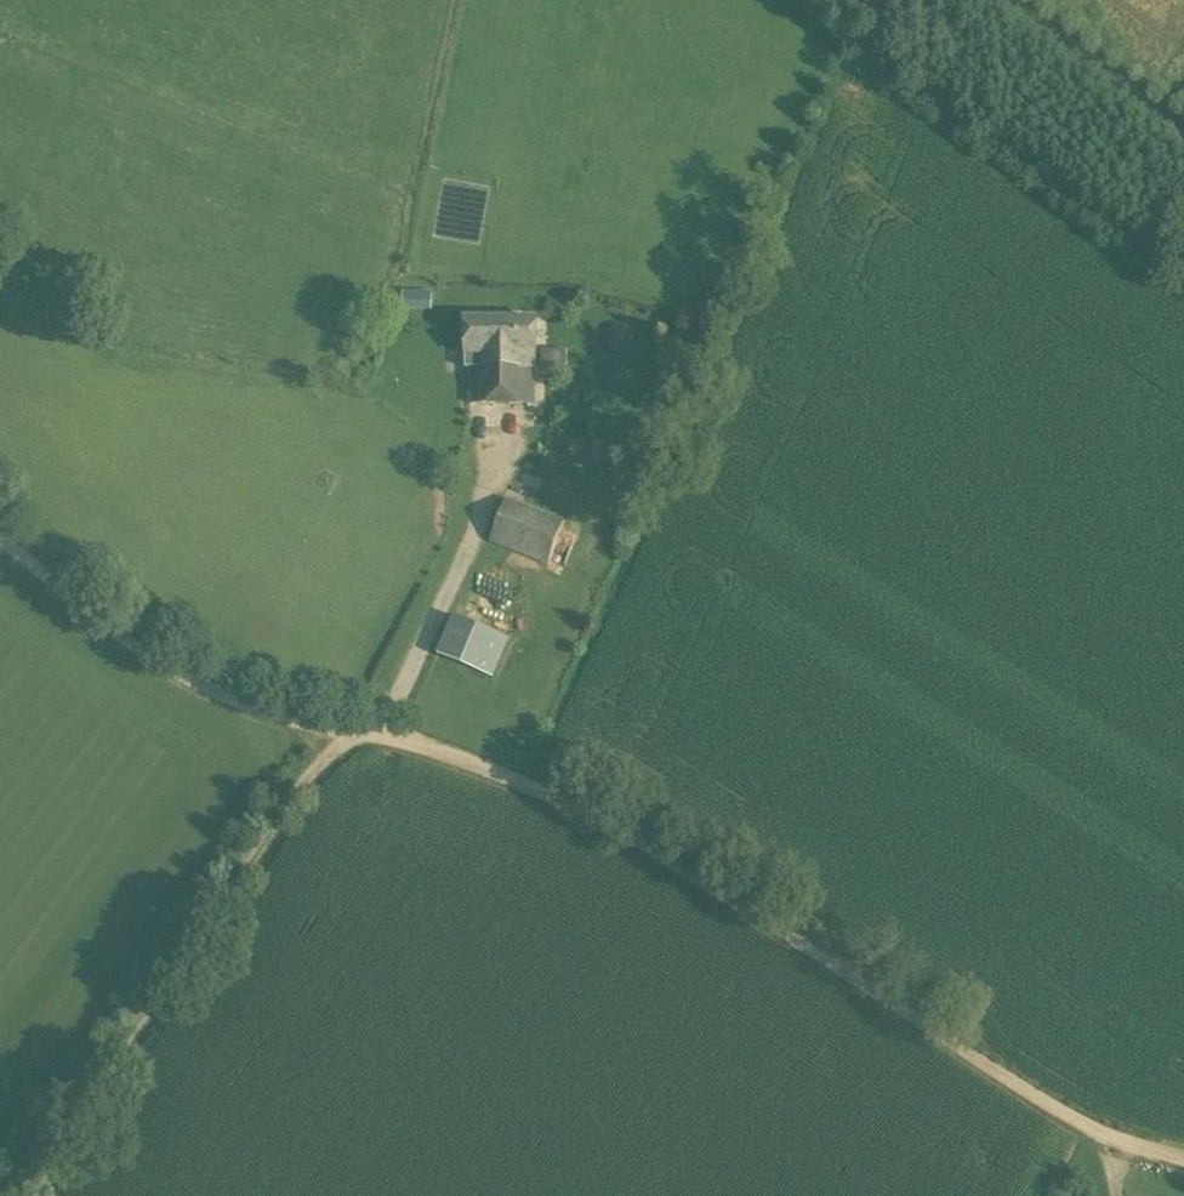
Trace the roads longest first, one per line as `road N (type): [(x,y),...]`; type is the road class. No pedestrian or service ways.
road 1 (track): [(349,732),(501,775),(572,809),(736,900),(1082,1125),(1183,1158)]
road 2 (track): [(22,1195),(276,822),(349,732)]
road 3 (track): [(0,534),(112,629),(207,687),(349,732)]
road 4 (track): [(380,736),(495,481)]

